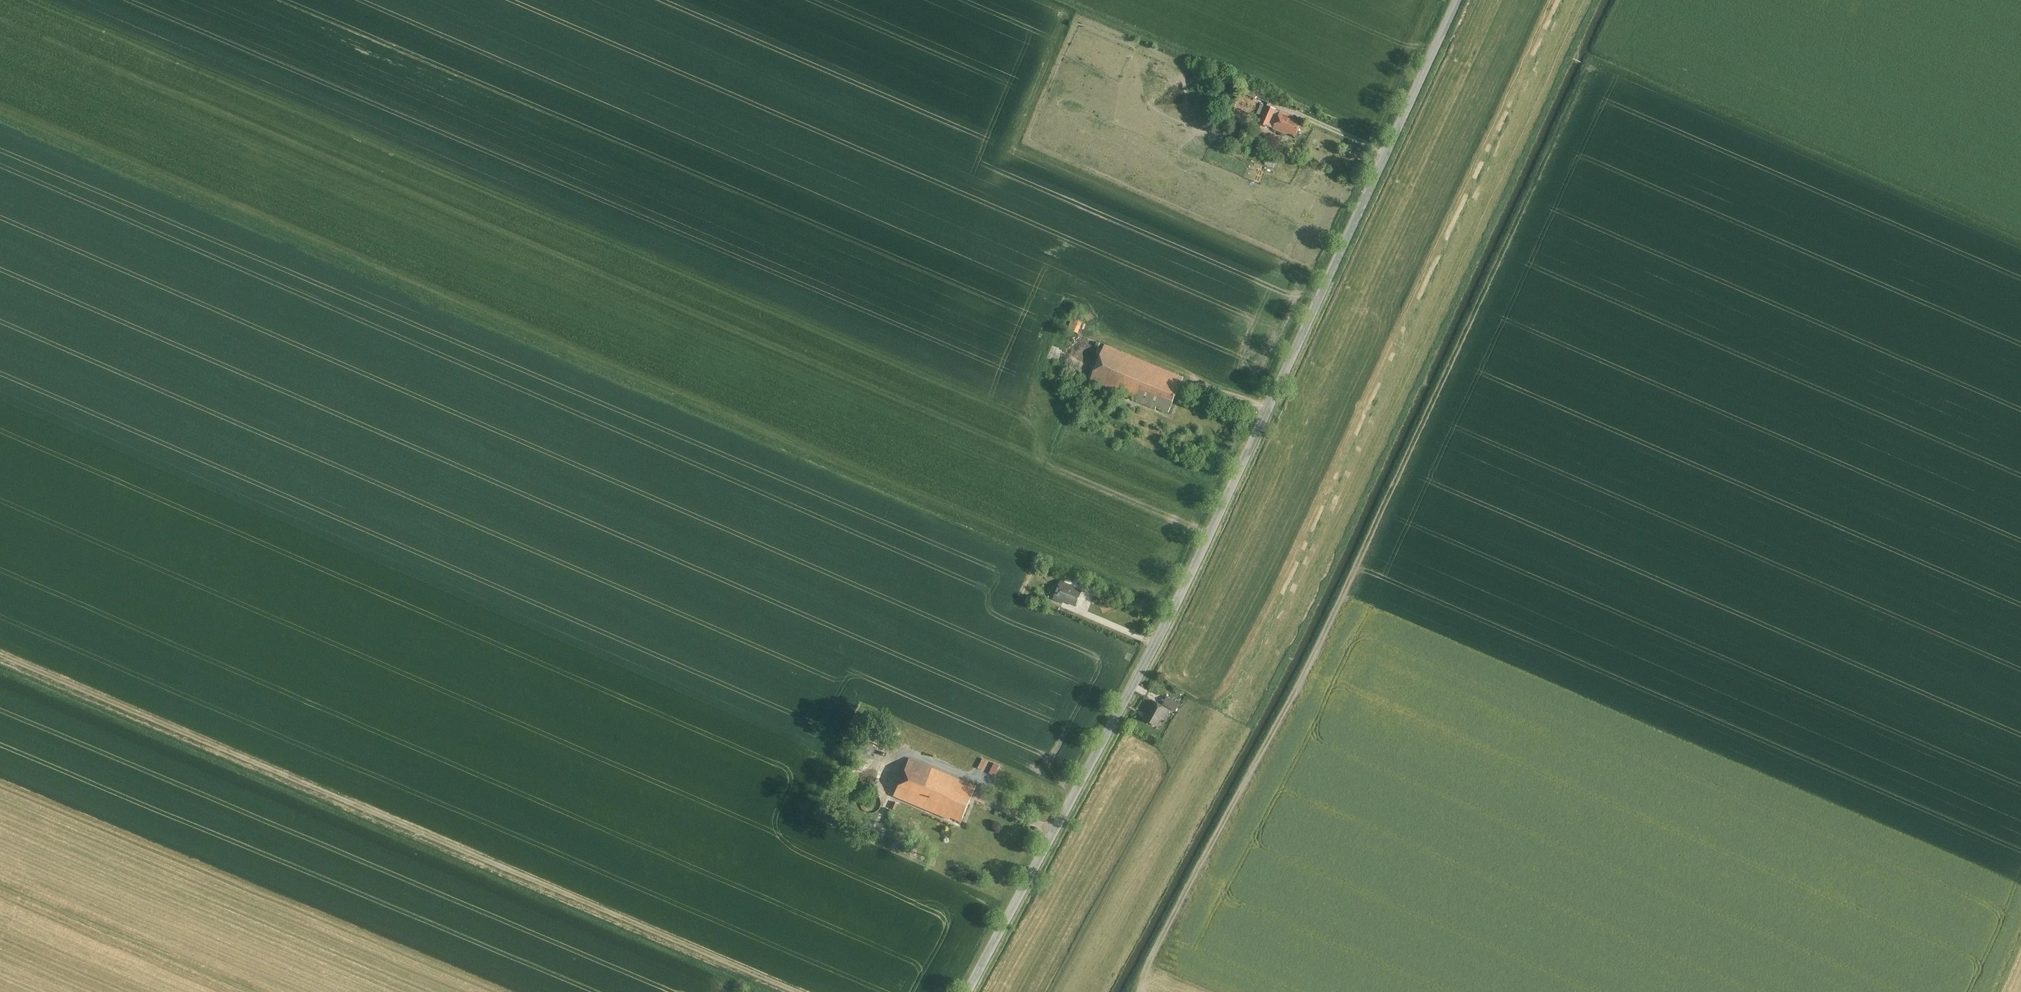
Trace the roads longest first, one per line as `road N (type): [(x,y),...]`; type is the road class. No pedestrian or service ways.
road 1 (tertiary): [(1458,0),(1178,605),(968,991)]
road 2 (track): [(800,991),(0,654)]

